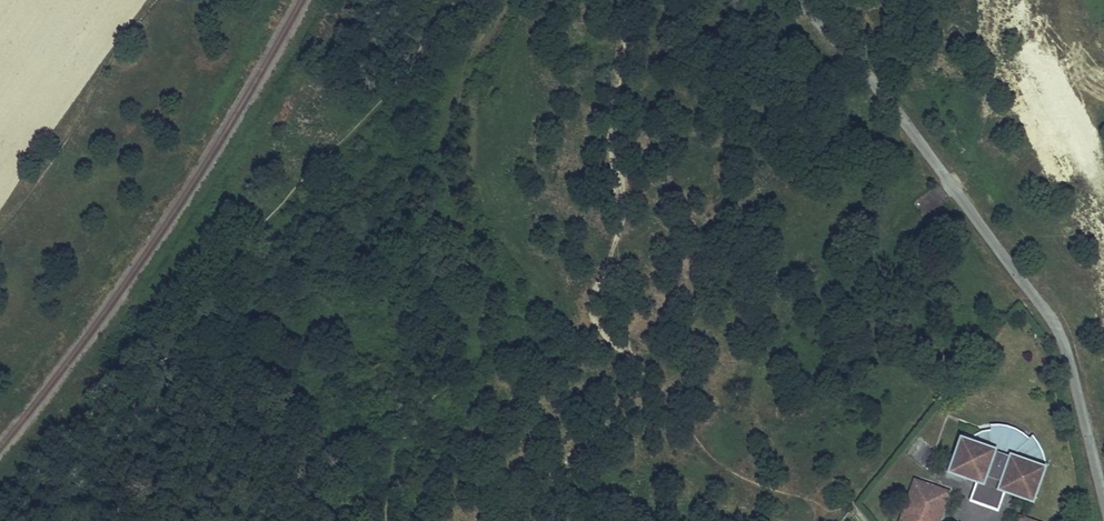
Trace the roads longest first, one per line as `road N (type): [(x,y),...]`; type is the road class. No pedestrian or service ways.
road 1 (unclassified): [(1103,510),(1065,346),(1051,318),(798,0)]
road 2 (track): [(949,183),(979,139),(1002,0)]

